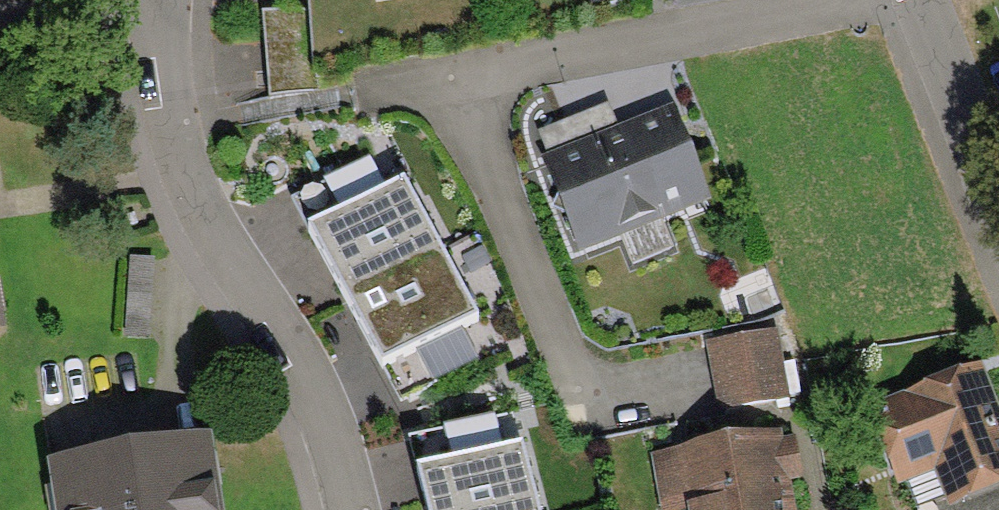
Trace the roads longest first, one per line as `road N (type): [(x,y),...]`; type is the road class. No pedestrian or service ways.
road 1 (residential): [(859,0),(734,33),(527,57),(456,77),(482,170),(578,370),(608,388),(691,375)]
road 2 (residential): [(351,509),(304,367),(186,176),(169,108),(166,0)]
road 3 (residential): [(998,240),(903,0)]

